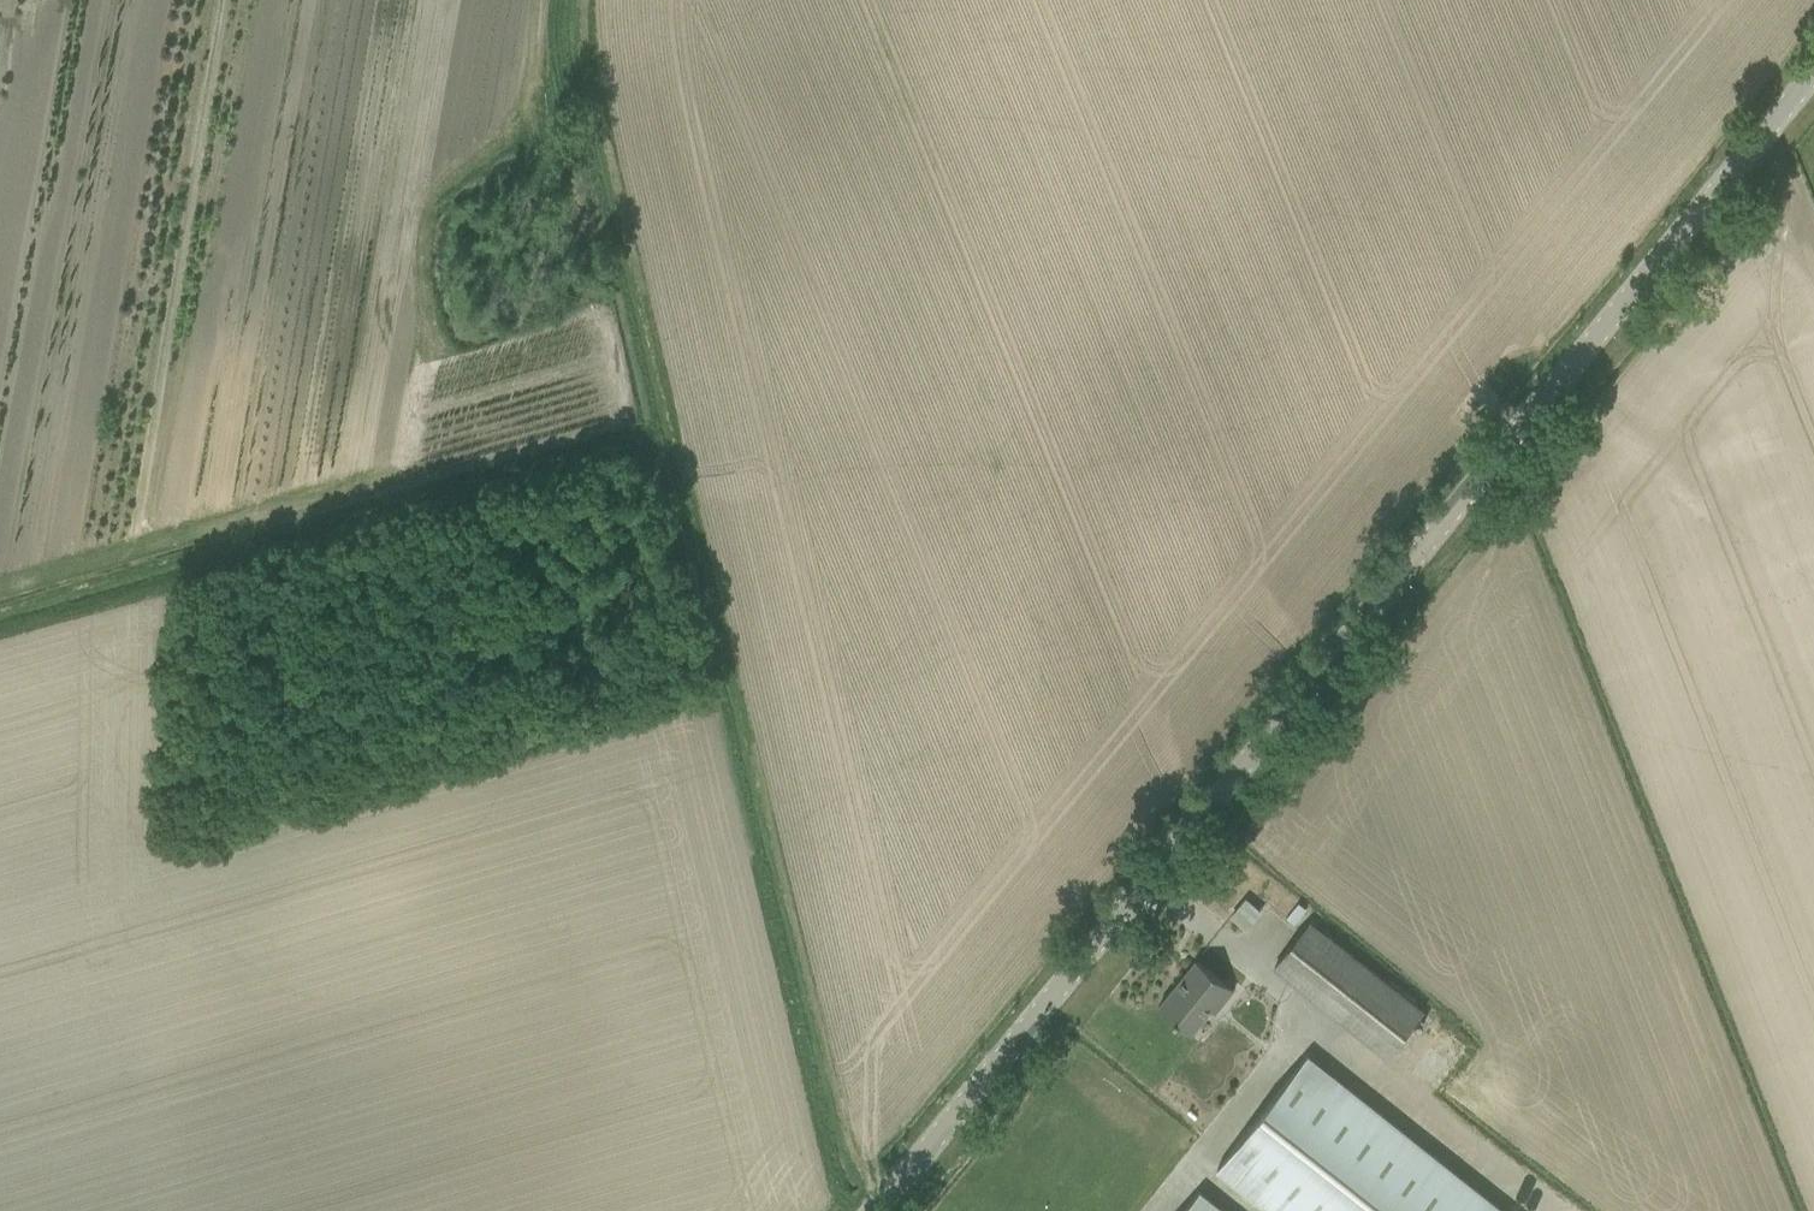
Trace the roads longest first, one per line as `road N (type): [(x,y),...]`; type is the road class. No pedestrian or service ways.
road 1 (tertiary): [(870,1210),(1813,73)]

